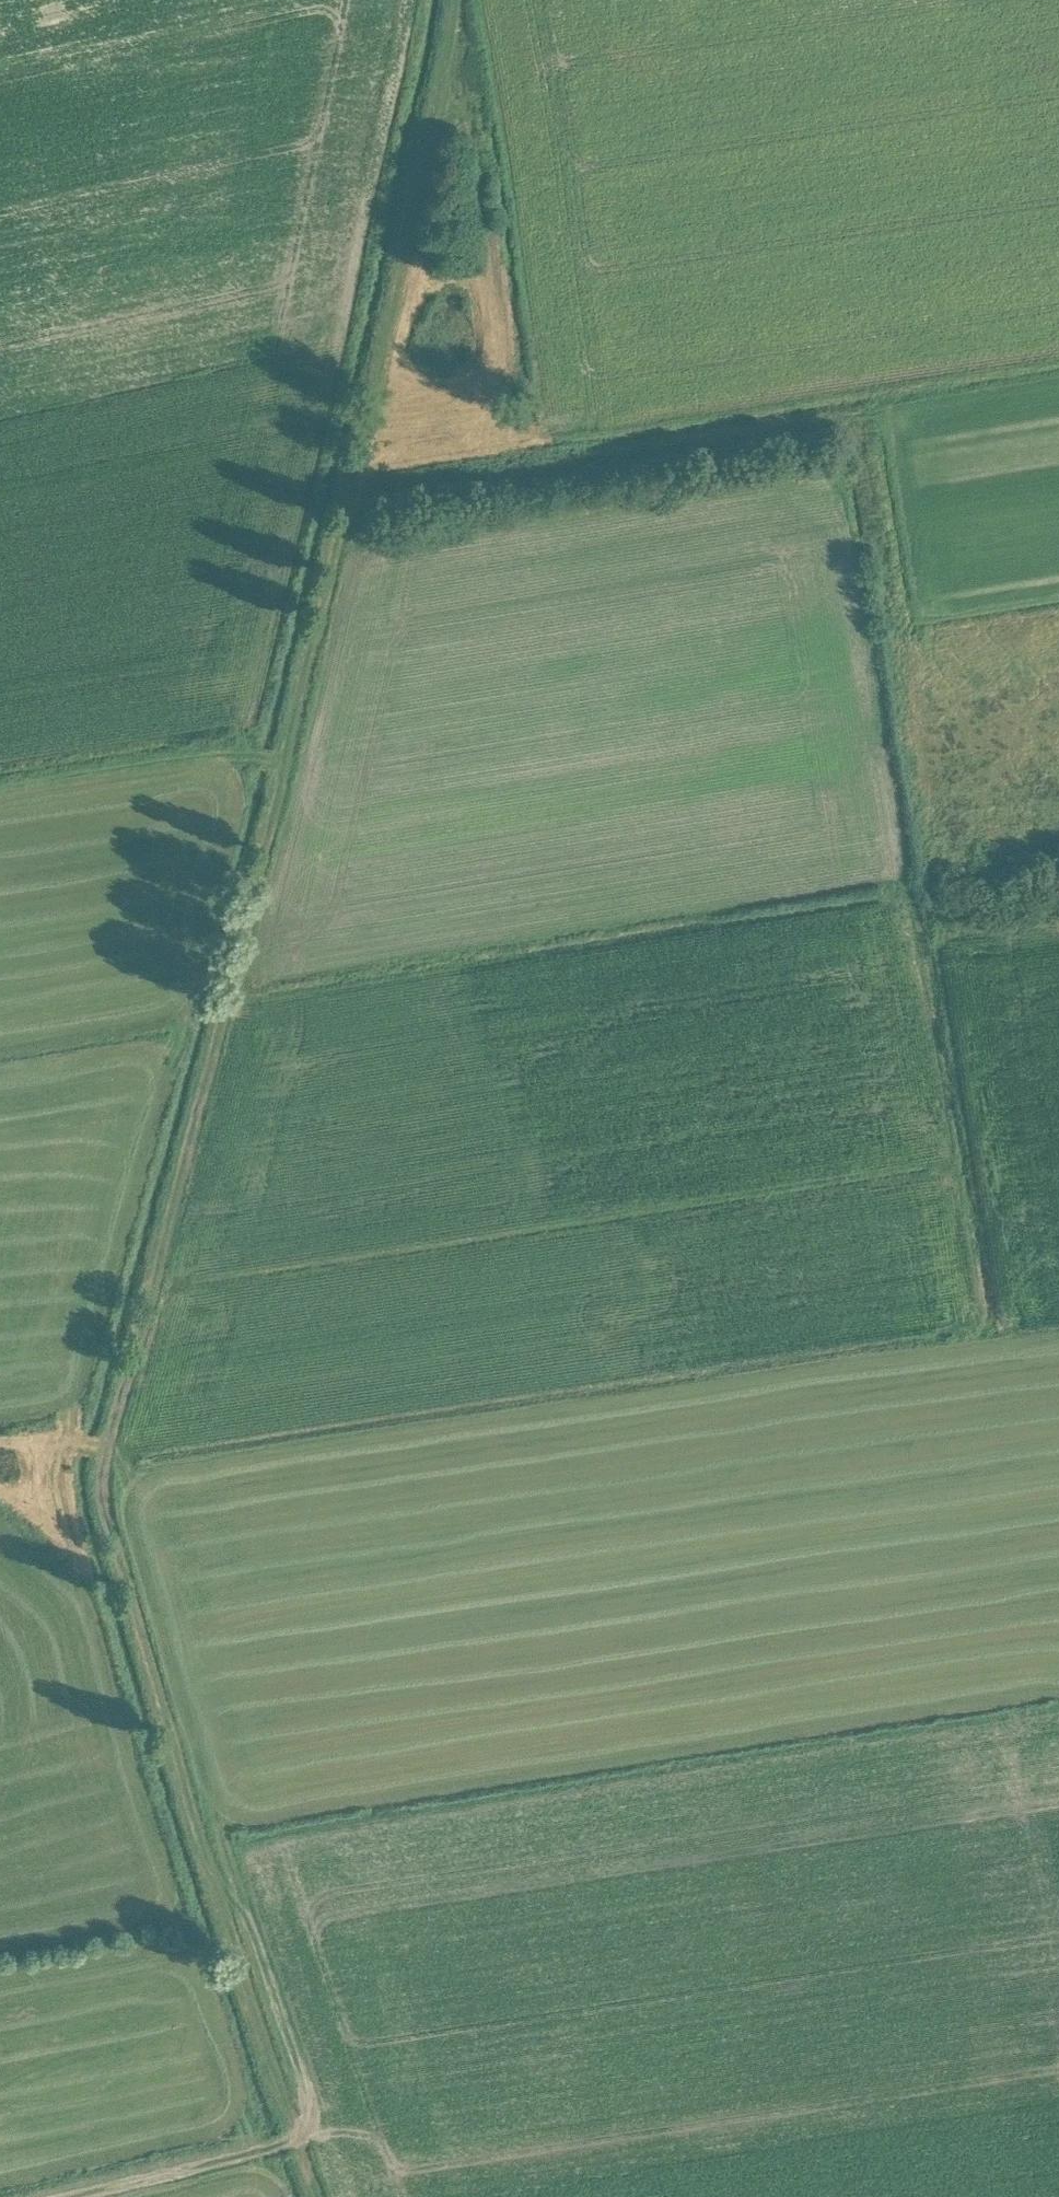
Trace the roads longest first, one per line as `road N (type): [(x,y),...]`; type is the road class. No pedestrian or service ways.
road 1 (track): [(463,0),(365,447),(119,1450),(113,1504),(312,2196)]
road 2 (track): [(25,2196),(294,2140)]

